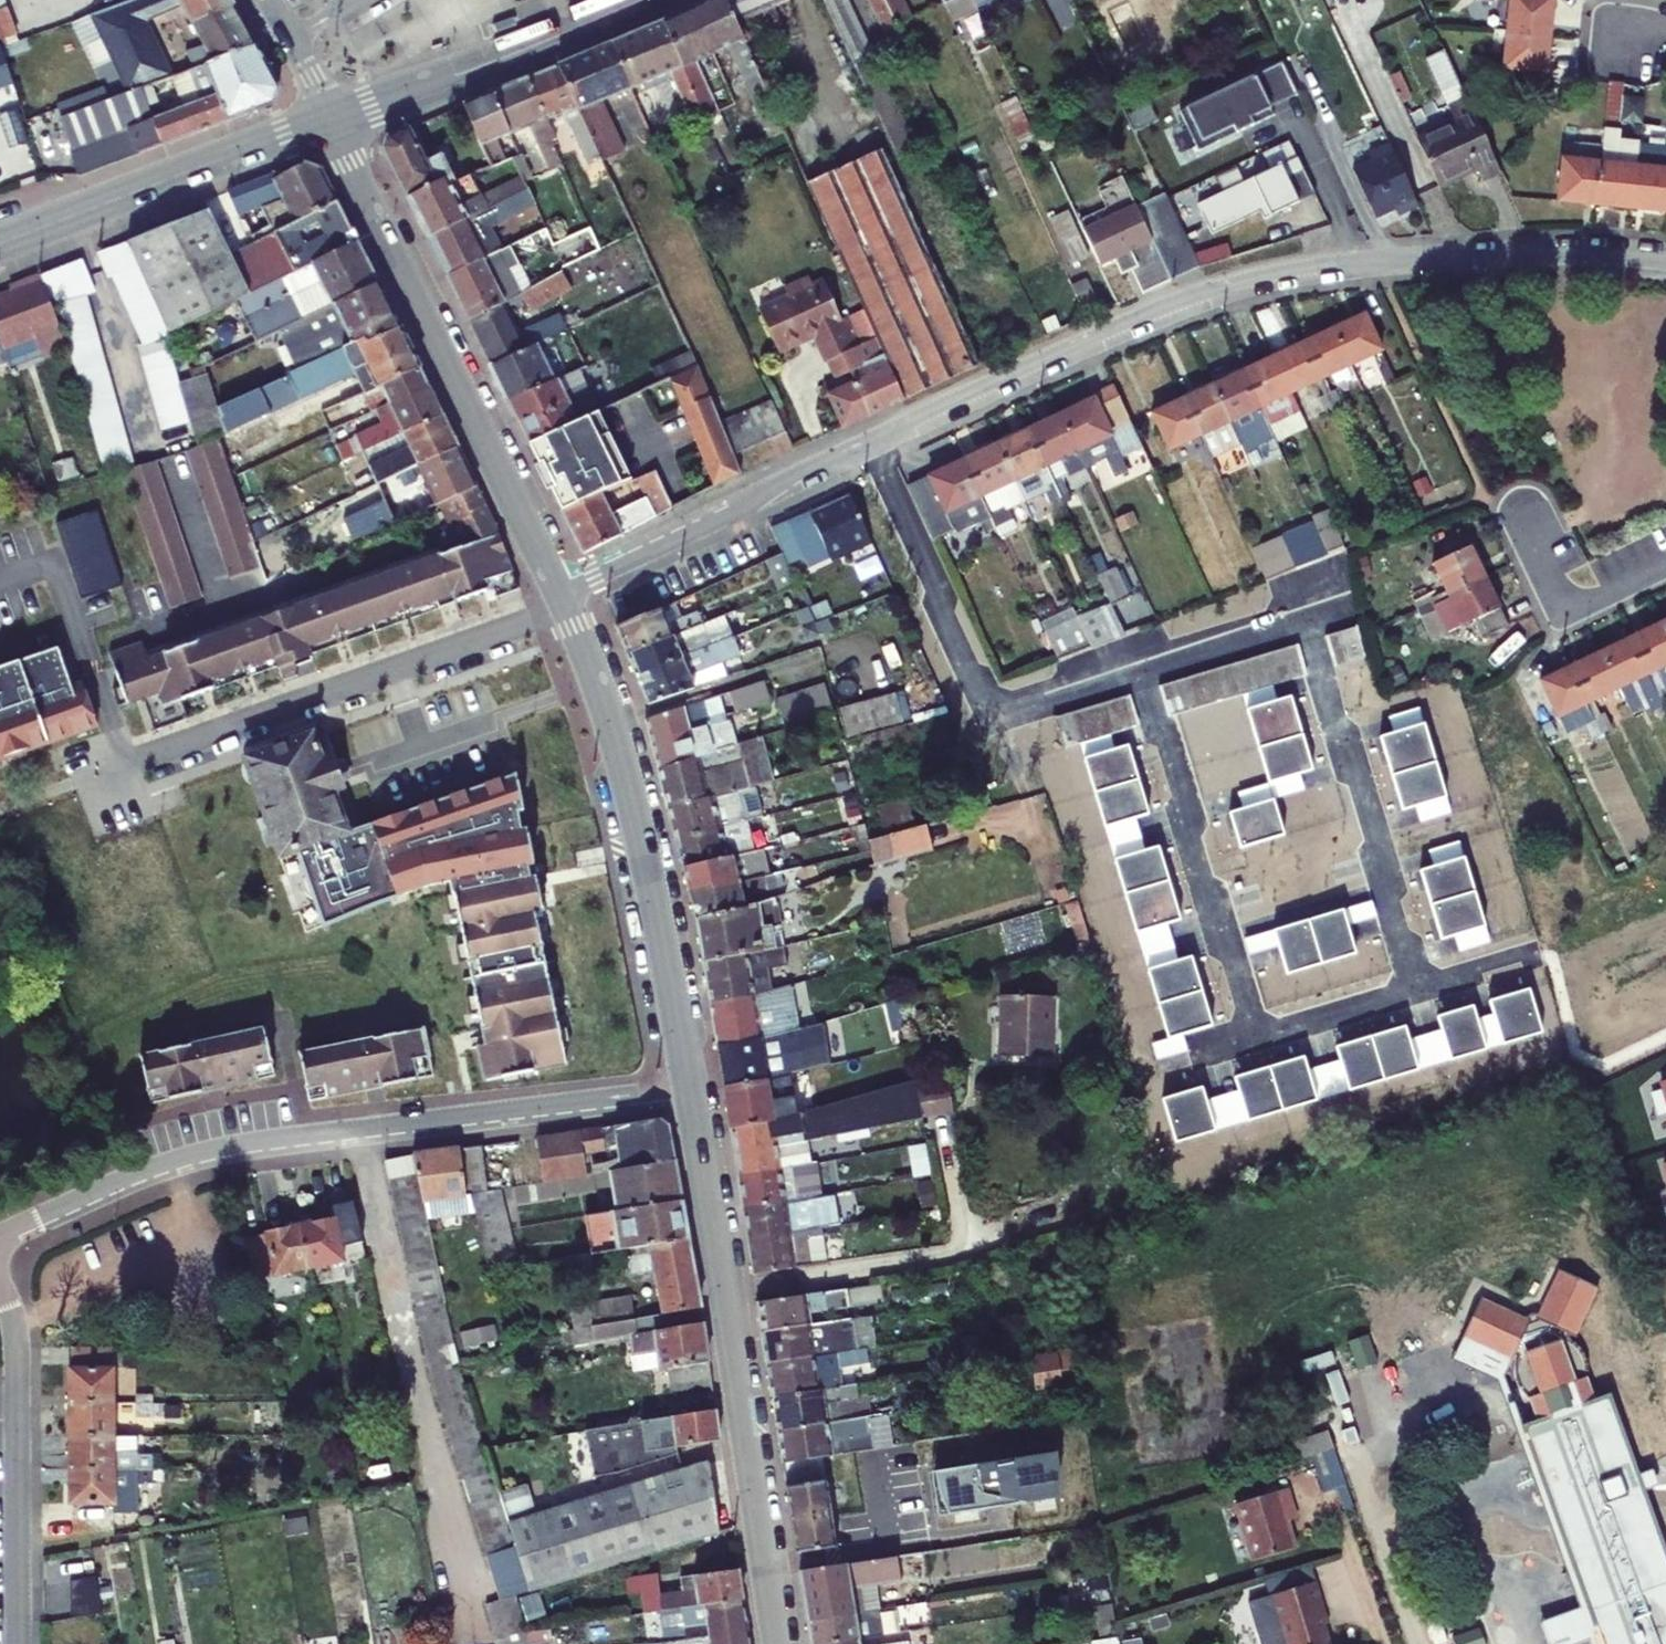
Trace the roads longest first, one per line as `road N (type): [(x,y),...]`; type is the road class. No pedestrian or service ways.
road 1 (residential): [(871,441),(1115,328),(1256,281),(1487,257),(1665,260)]
road 2 (residential): [(688,1087),(211,1150),(0,1239)]
road 3 (residential): [(565,610),(128,767),(56,565)]
road 4 (secondary): [(688,1087),(778,1643)]
road 5 (residential): [(1139,669),(1252,1034),(1415,982)]
road 6 (secondary): [(329,119),(559,596)]
road 7 (secondary): [(565,610),(627,778),(688,1087)]
road 8 (residential): [(871,441),(1000,714),(1139,669)]
road 9 (residential): [(1415,982),(1308,615)]
road 10 (residential): [(18,1643),(18,1352),(0,1283)]
road 11 (tertiary): [(0,245),(329,119)]
road 12 (residential): [(559,596),(871,441)]
road 13 (secondary): [(329,119),(644,0)]
road 14 (residential): [(1513,511),(1563,616),(1665,565)]
road 15 (residential): [(1139,669),(1308,615)]
road 16 (secondary): [(266,0),(329,119)]

